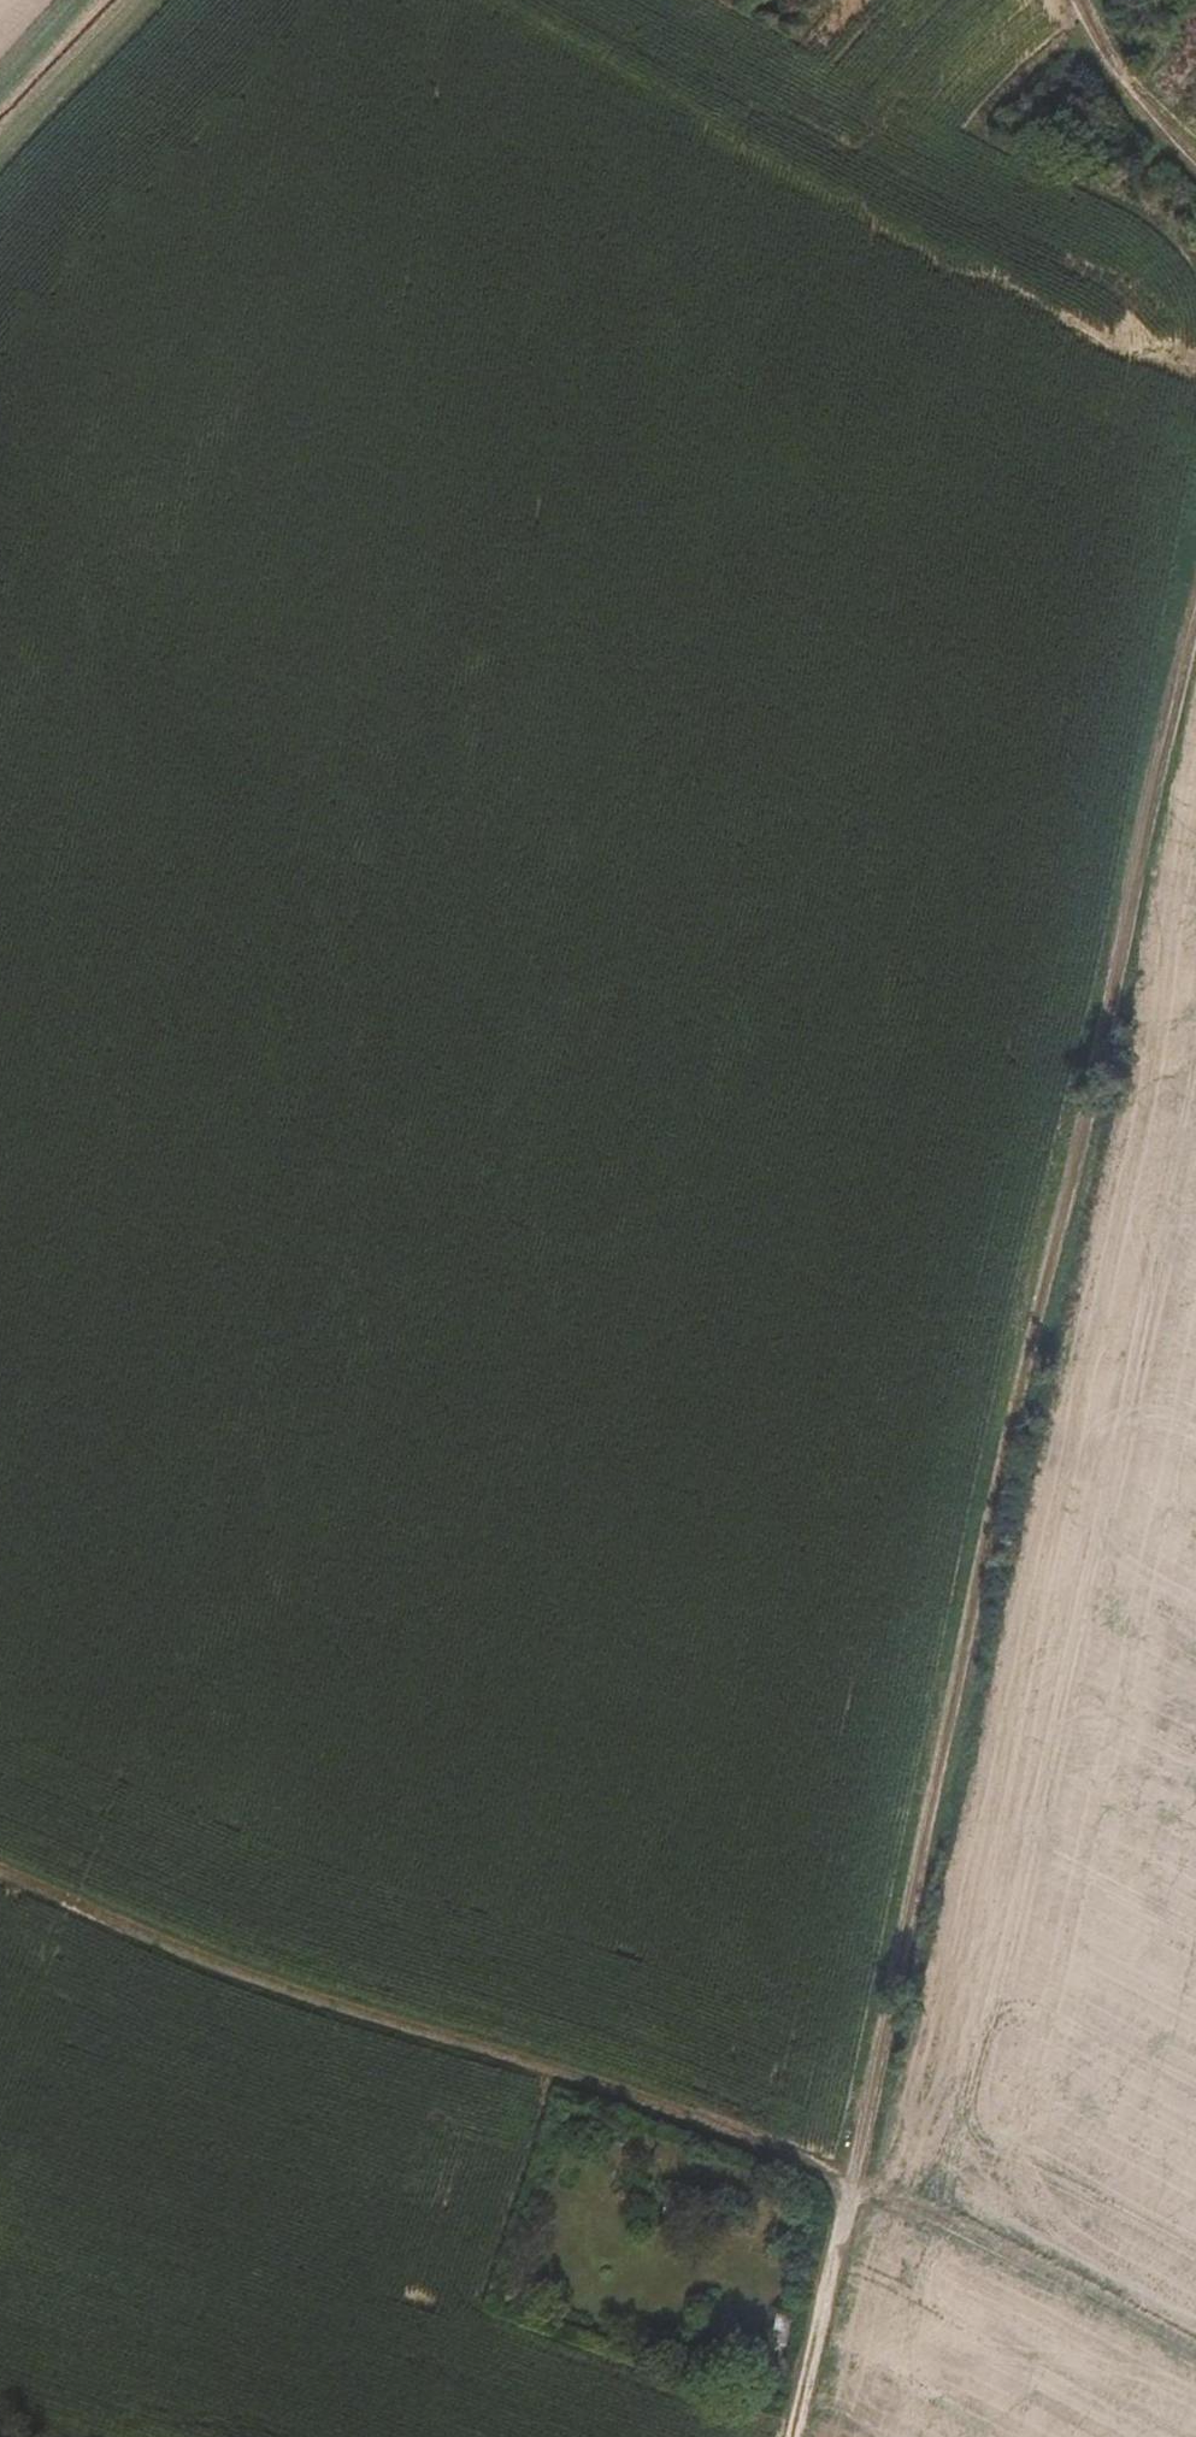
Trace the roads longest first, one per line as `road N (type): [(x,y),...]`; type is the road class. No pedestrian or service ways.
road 1 (track): [(1195,626),(914,1837),(858,2192),(804,2436)]
road 2 (track): [(0,1858),(601,2087),(1000,2251),(1195,2358)]
road 3 (track): [(1073,0),(1133,108),(1195,175)]

